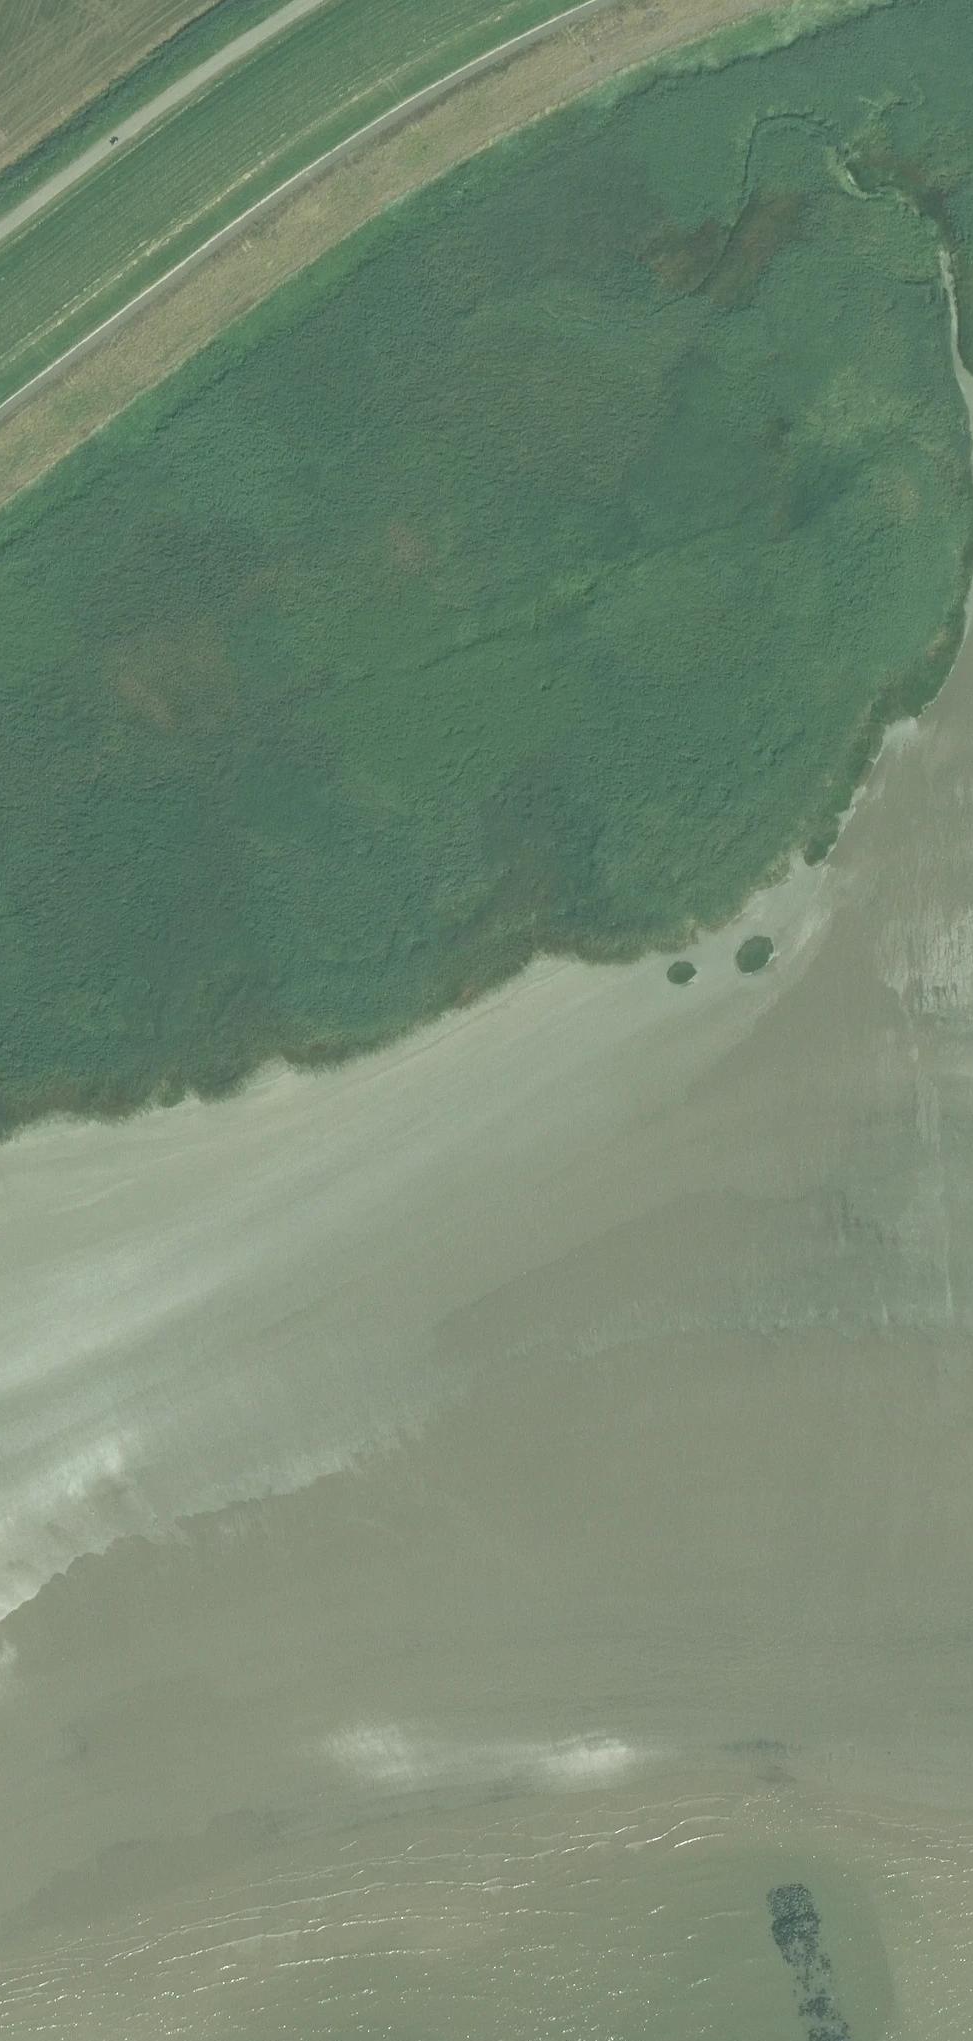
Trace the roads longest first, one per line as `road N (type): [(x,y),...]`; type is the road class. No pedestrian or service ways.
road 1 (unclassified): [(0,232),(304,0)]

